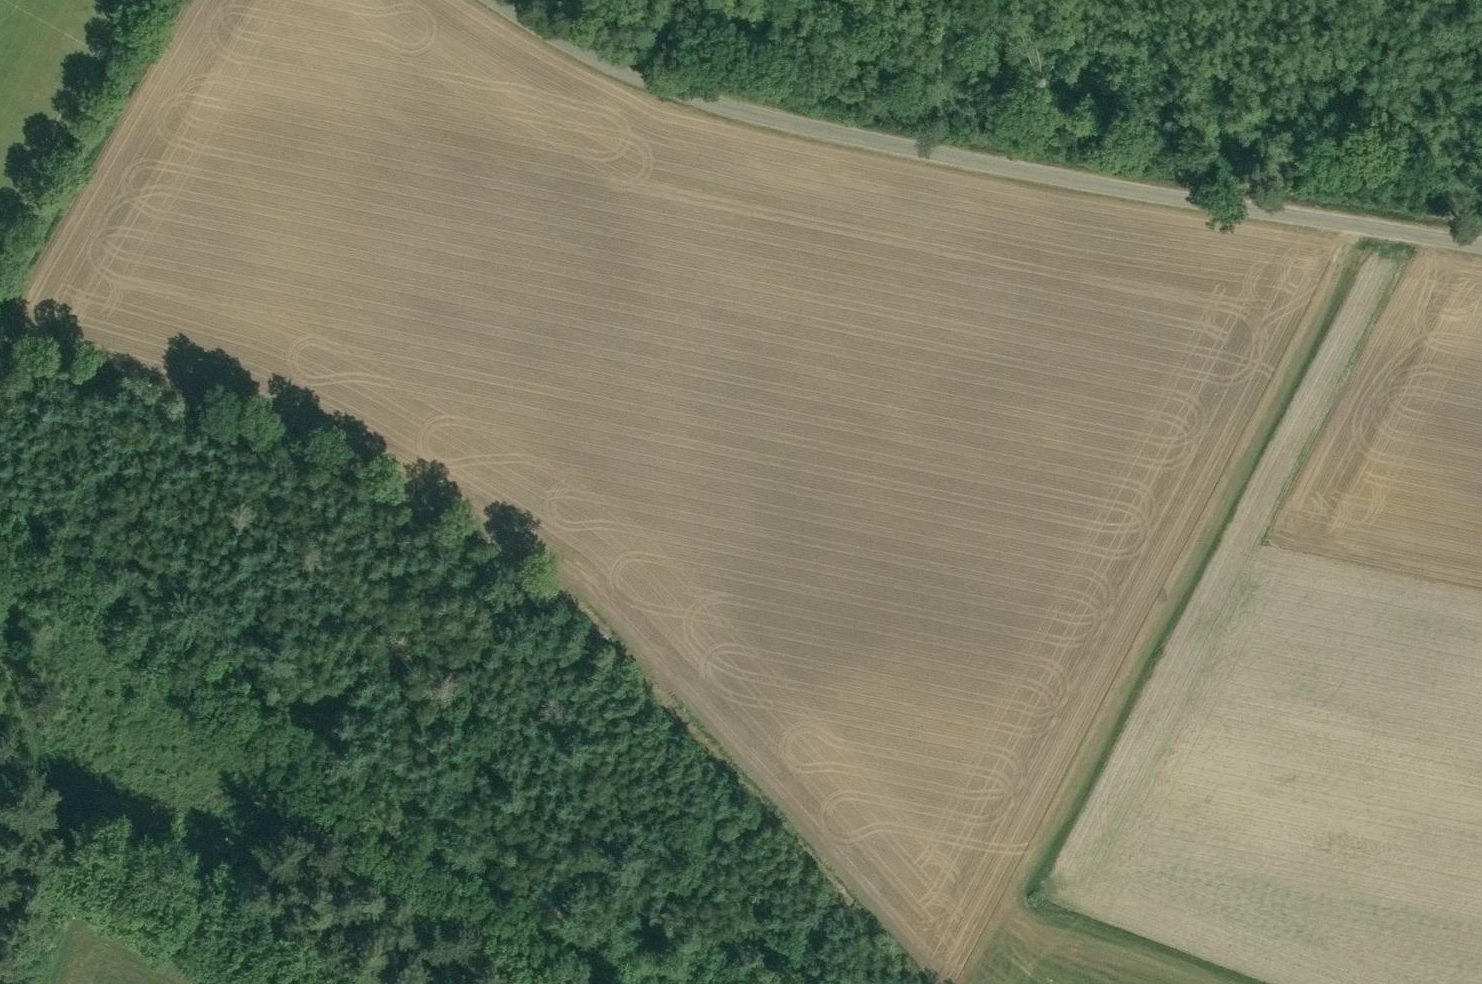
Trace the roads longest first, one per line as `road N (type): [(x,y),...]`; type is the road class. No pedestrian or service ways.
road 1 (unclassified): [(1481,246),(1041,175),(746,111),(620,69),(496,0)]

